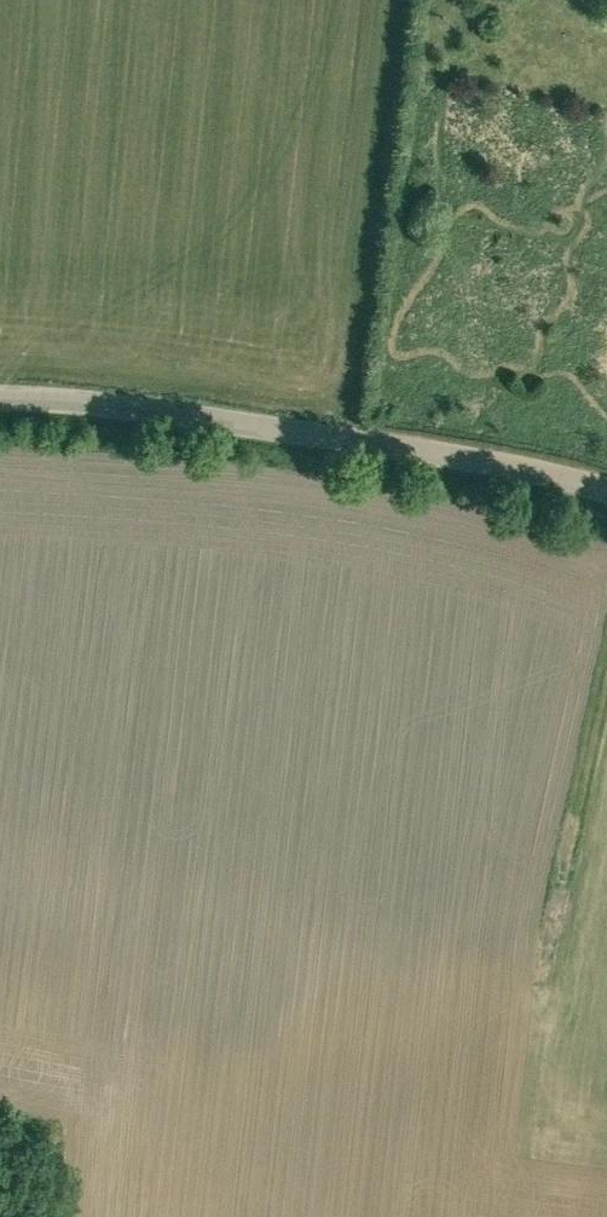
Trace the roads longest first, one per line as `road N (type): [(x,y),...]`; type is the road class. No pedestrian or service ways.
road 1 (tertiary): [(606,491),(459,458),(0,398)]

